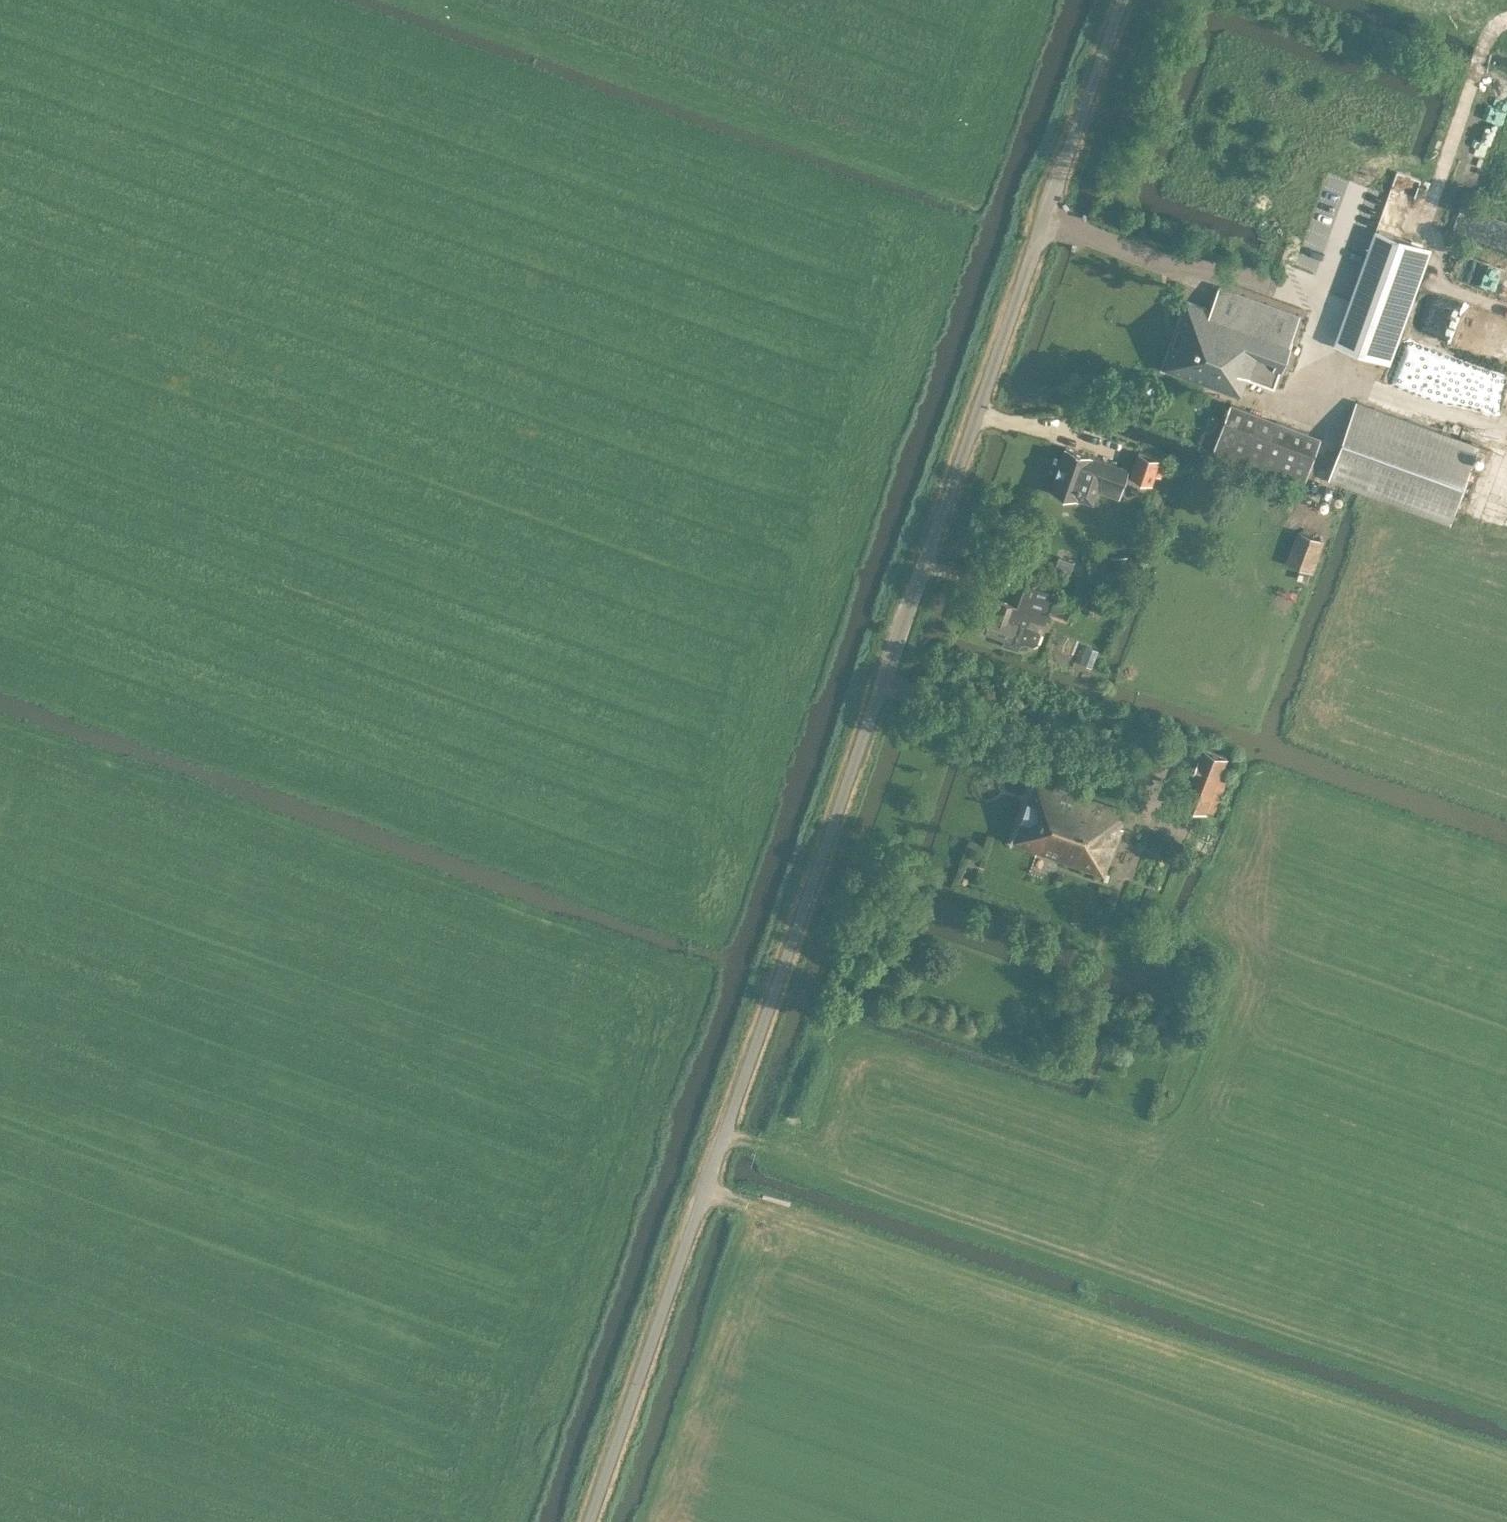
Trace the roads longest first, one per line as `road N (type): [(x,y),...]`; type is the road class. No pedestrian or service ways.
road 1 (unclassified): [(592,1521),(1123,0)]

